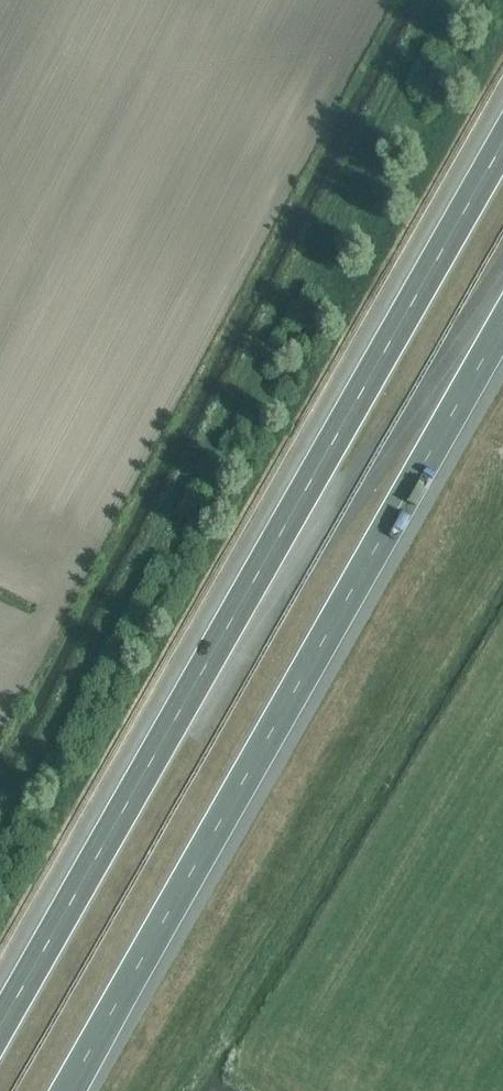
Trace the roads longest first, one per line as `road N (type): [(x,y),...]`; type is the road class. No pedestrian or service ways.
road 1 (motorway): [(502,144),(0,1029)]
road 2 (motorway): [(67,1090),(502,325)]

